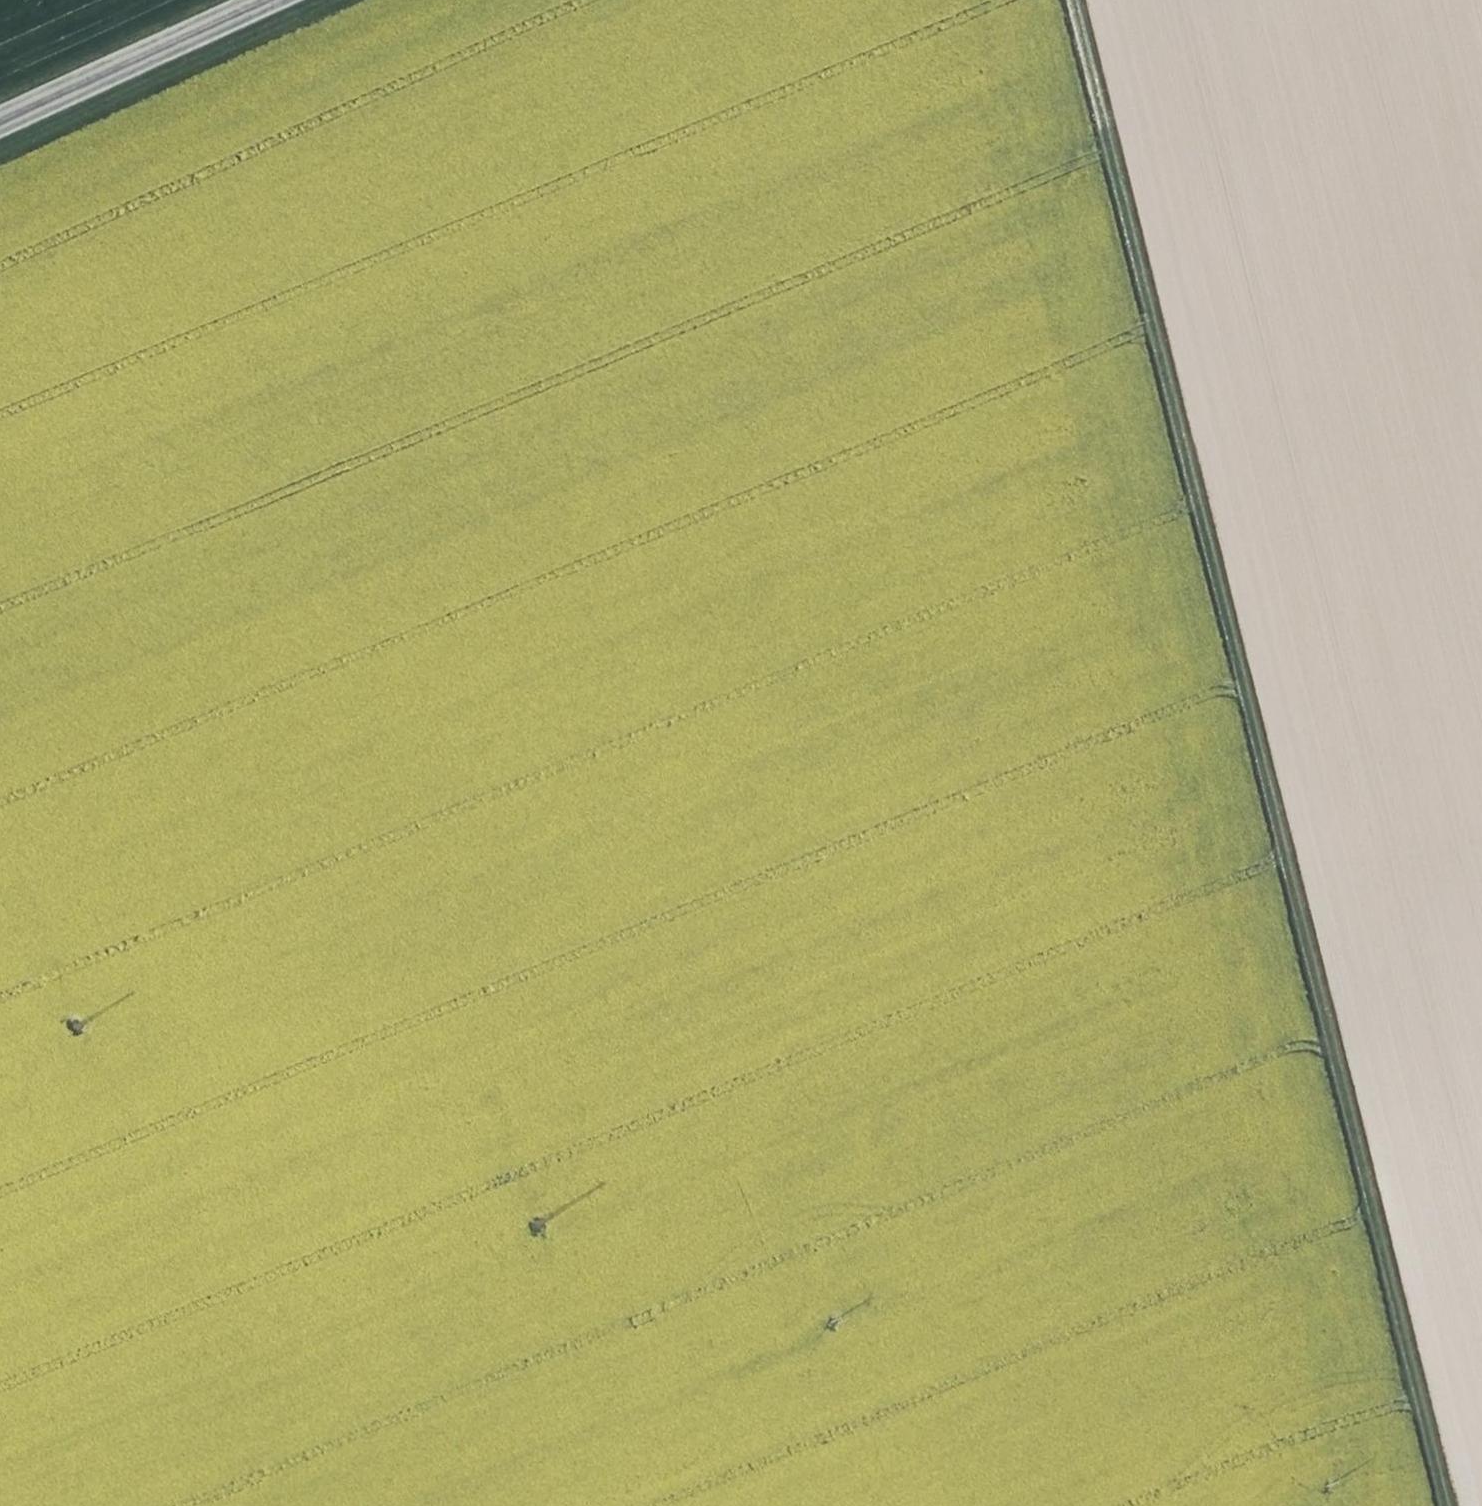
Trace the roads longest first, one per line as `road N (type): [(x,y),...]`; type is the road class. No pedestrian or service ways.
road 1 (tertiary): [(264,0),(0,121)]

